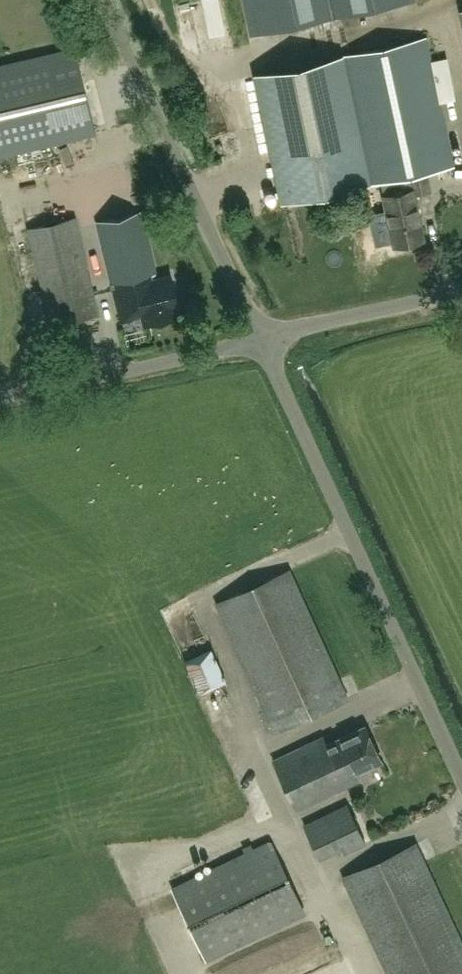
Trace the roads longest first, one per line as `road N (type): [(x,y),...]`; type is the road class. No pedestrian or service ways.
road 1 (unclassified): [(461,774),(262,338)]
road 2 (unclassified): [(262,338),(111,0)]
road 3 (unclassified): [(0,398),(262,338)]
road 4 (unclassified): [(262,338),(461,291)]

